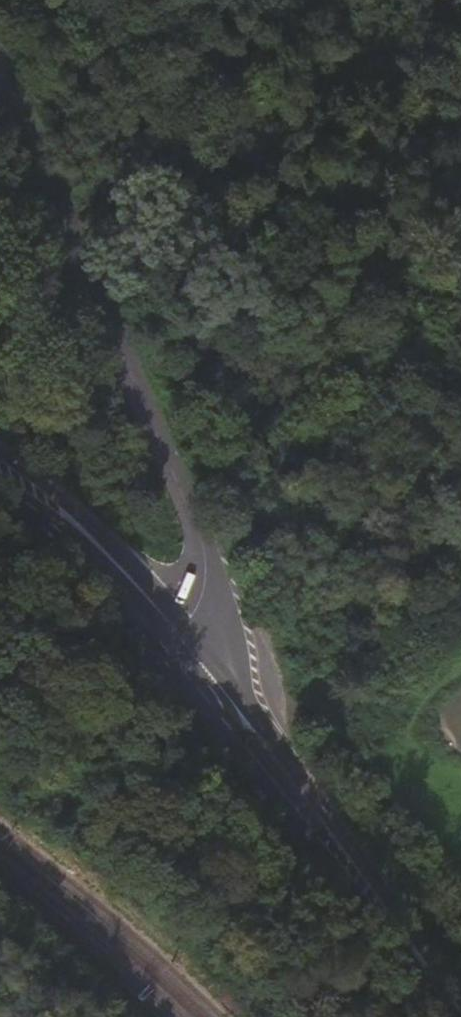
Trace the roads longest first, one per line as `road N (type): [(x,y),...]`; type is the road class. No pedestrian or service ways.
road 1 (residential): [(183,624),(202,597),(196,523),(0,50)]
road 2 (tertiary): [(156,646),(460,1015)]
road 3 (tertiary): [(460,1002),(287,753),(183,624)]
road 4 (tertiary): [(183,624),(67,501),(0,451)]
road 5 (tertiary): [(0,489),(65,543),(156,646)]

